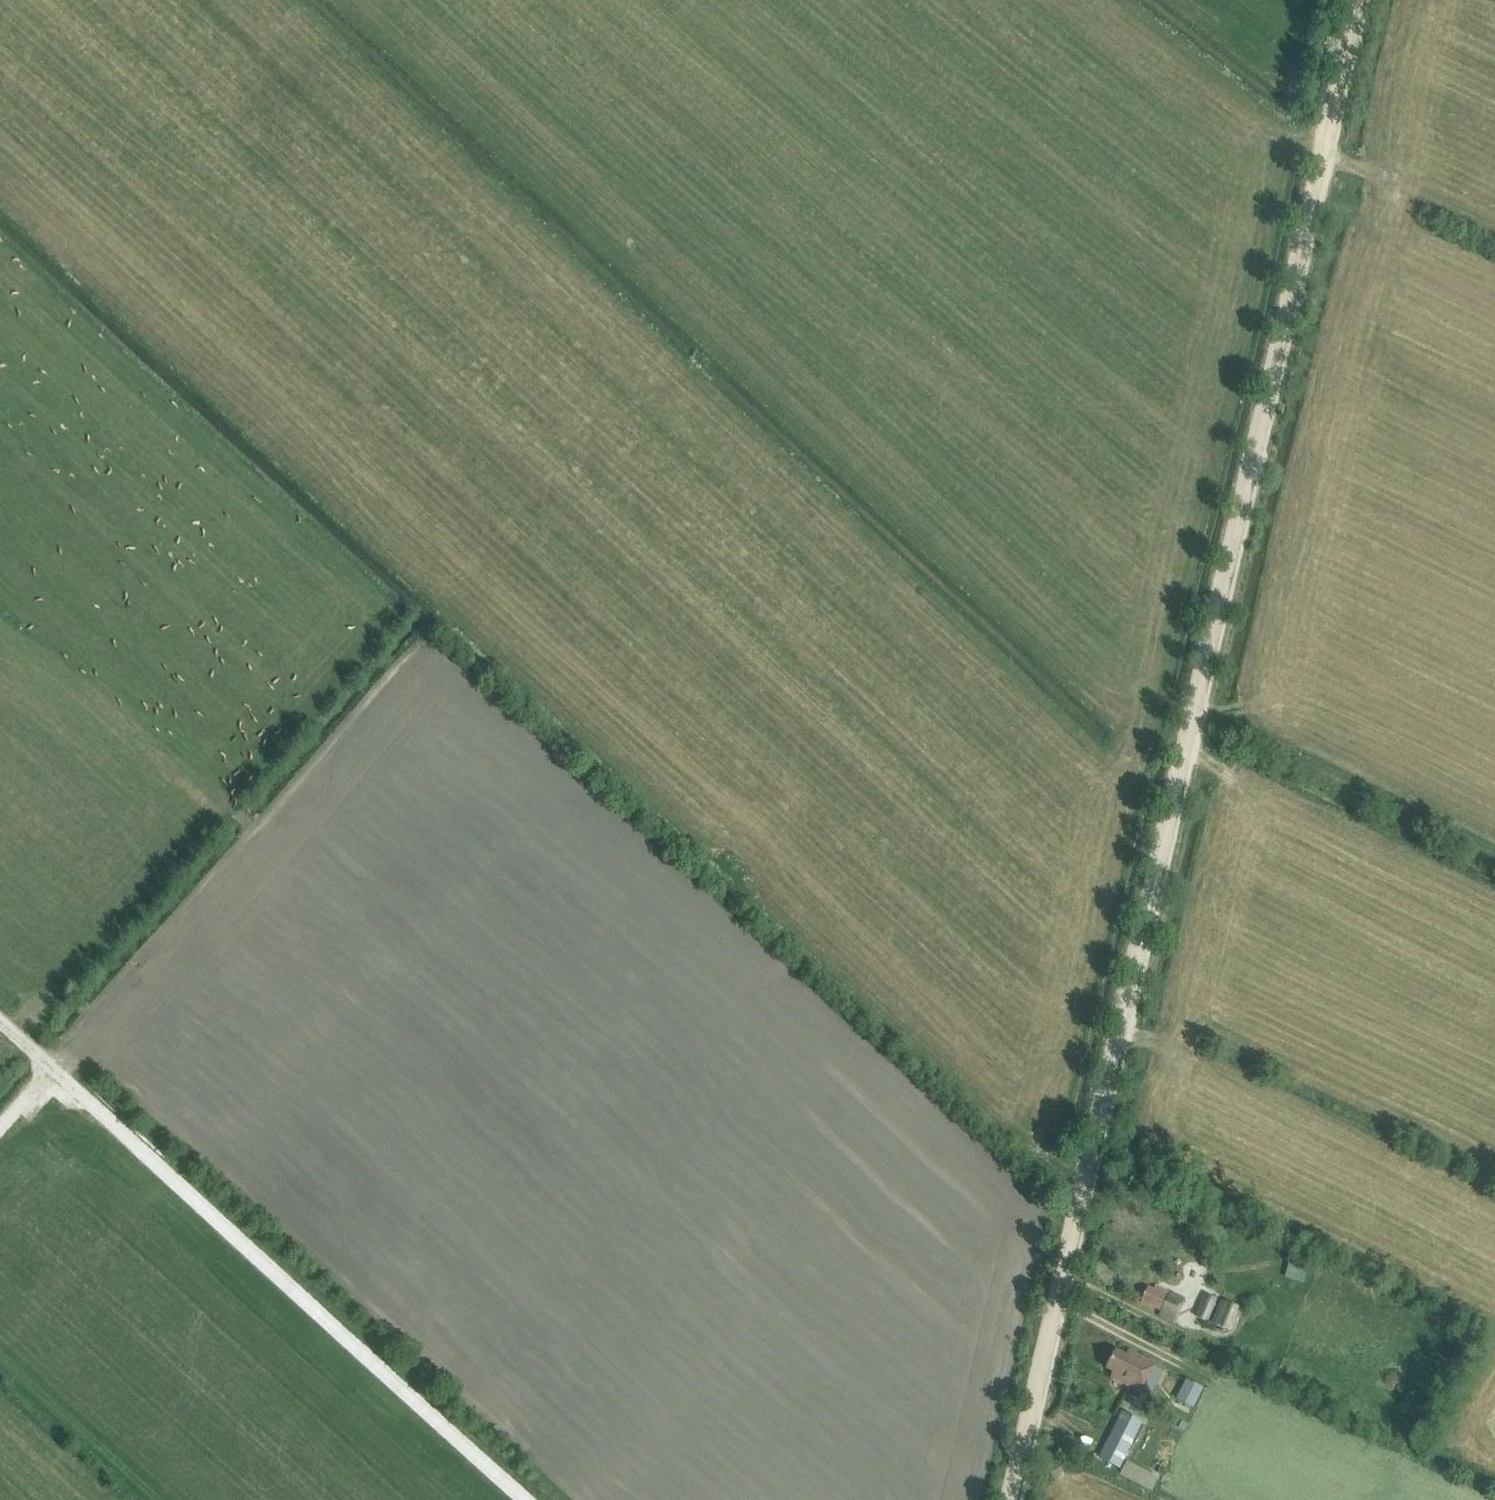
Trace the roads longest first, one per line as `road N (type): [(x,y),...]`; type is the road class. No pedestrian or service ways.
road 1 (track): [(1355,0),(1013,1499)]

